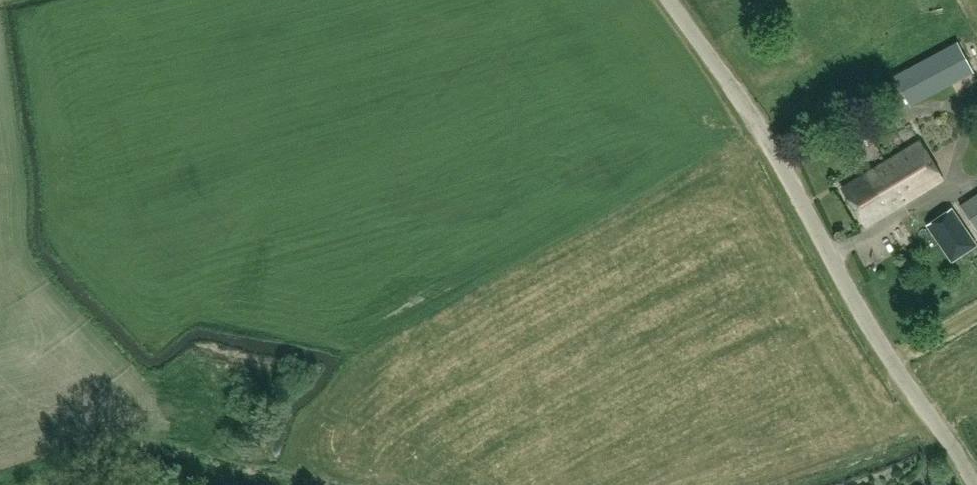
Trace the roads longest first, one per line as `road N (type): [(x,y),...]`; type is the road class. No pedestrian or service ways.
road 1 (unclassified): [(972,484),(848,288),(792,181),(669,0)]

